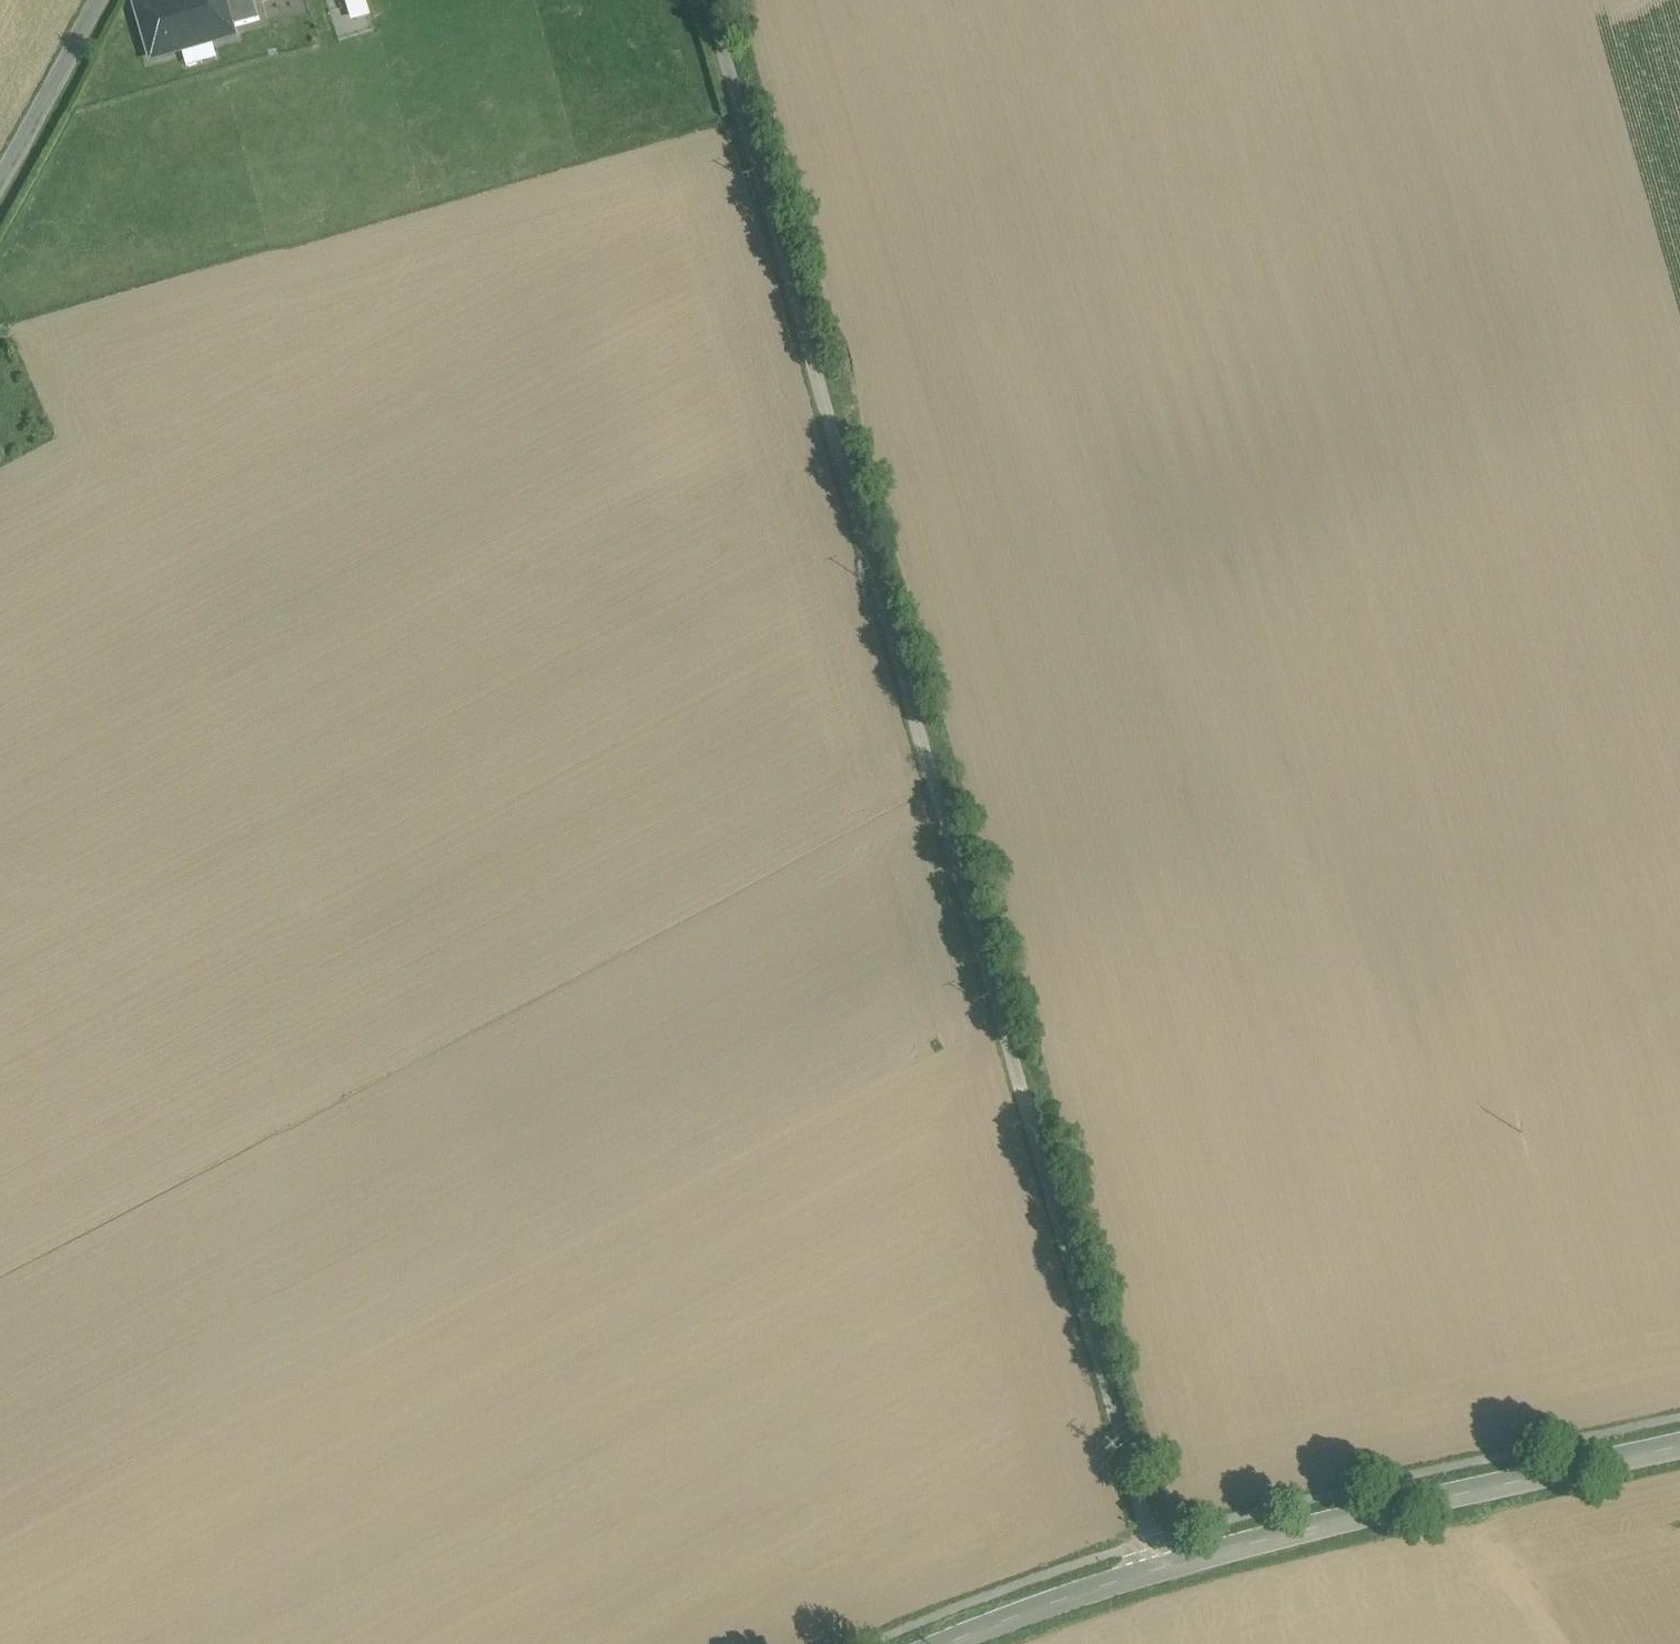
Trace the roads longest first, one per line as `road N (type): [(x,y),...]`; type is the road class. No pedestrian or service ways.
road 1 (unclassified): [(1159,1568),(710,0)]
road 2 (tertiary): [(1159,1568),(1679,1444)]
road 3 (tertiary): [(946,1643),(1159,1568)]
road 4 (unclassified): [(0,180),(98,0)]

